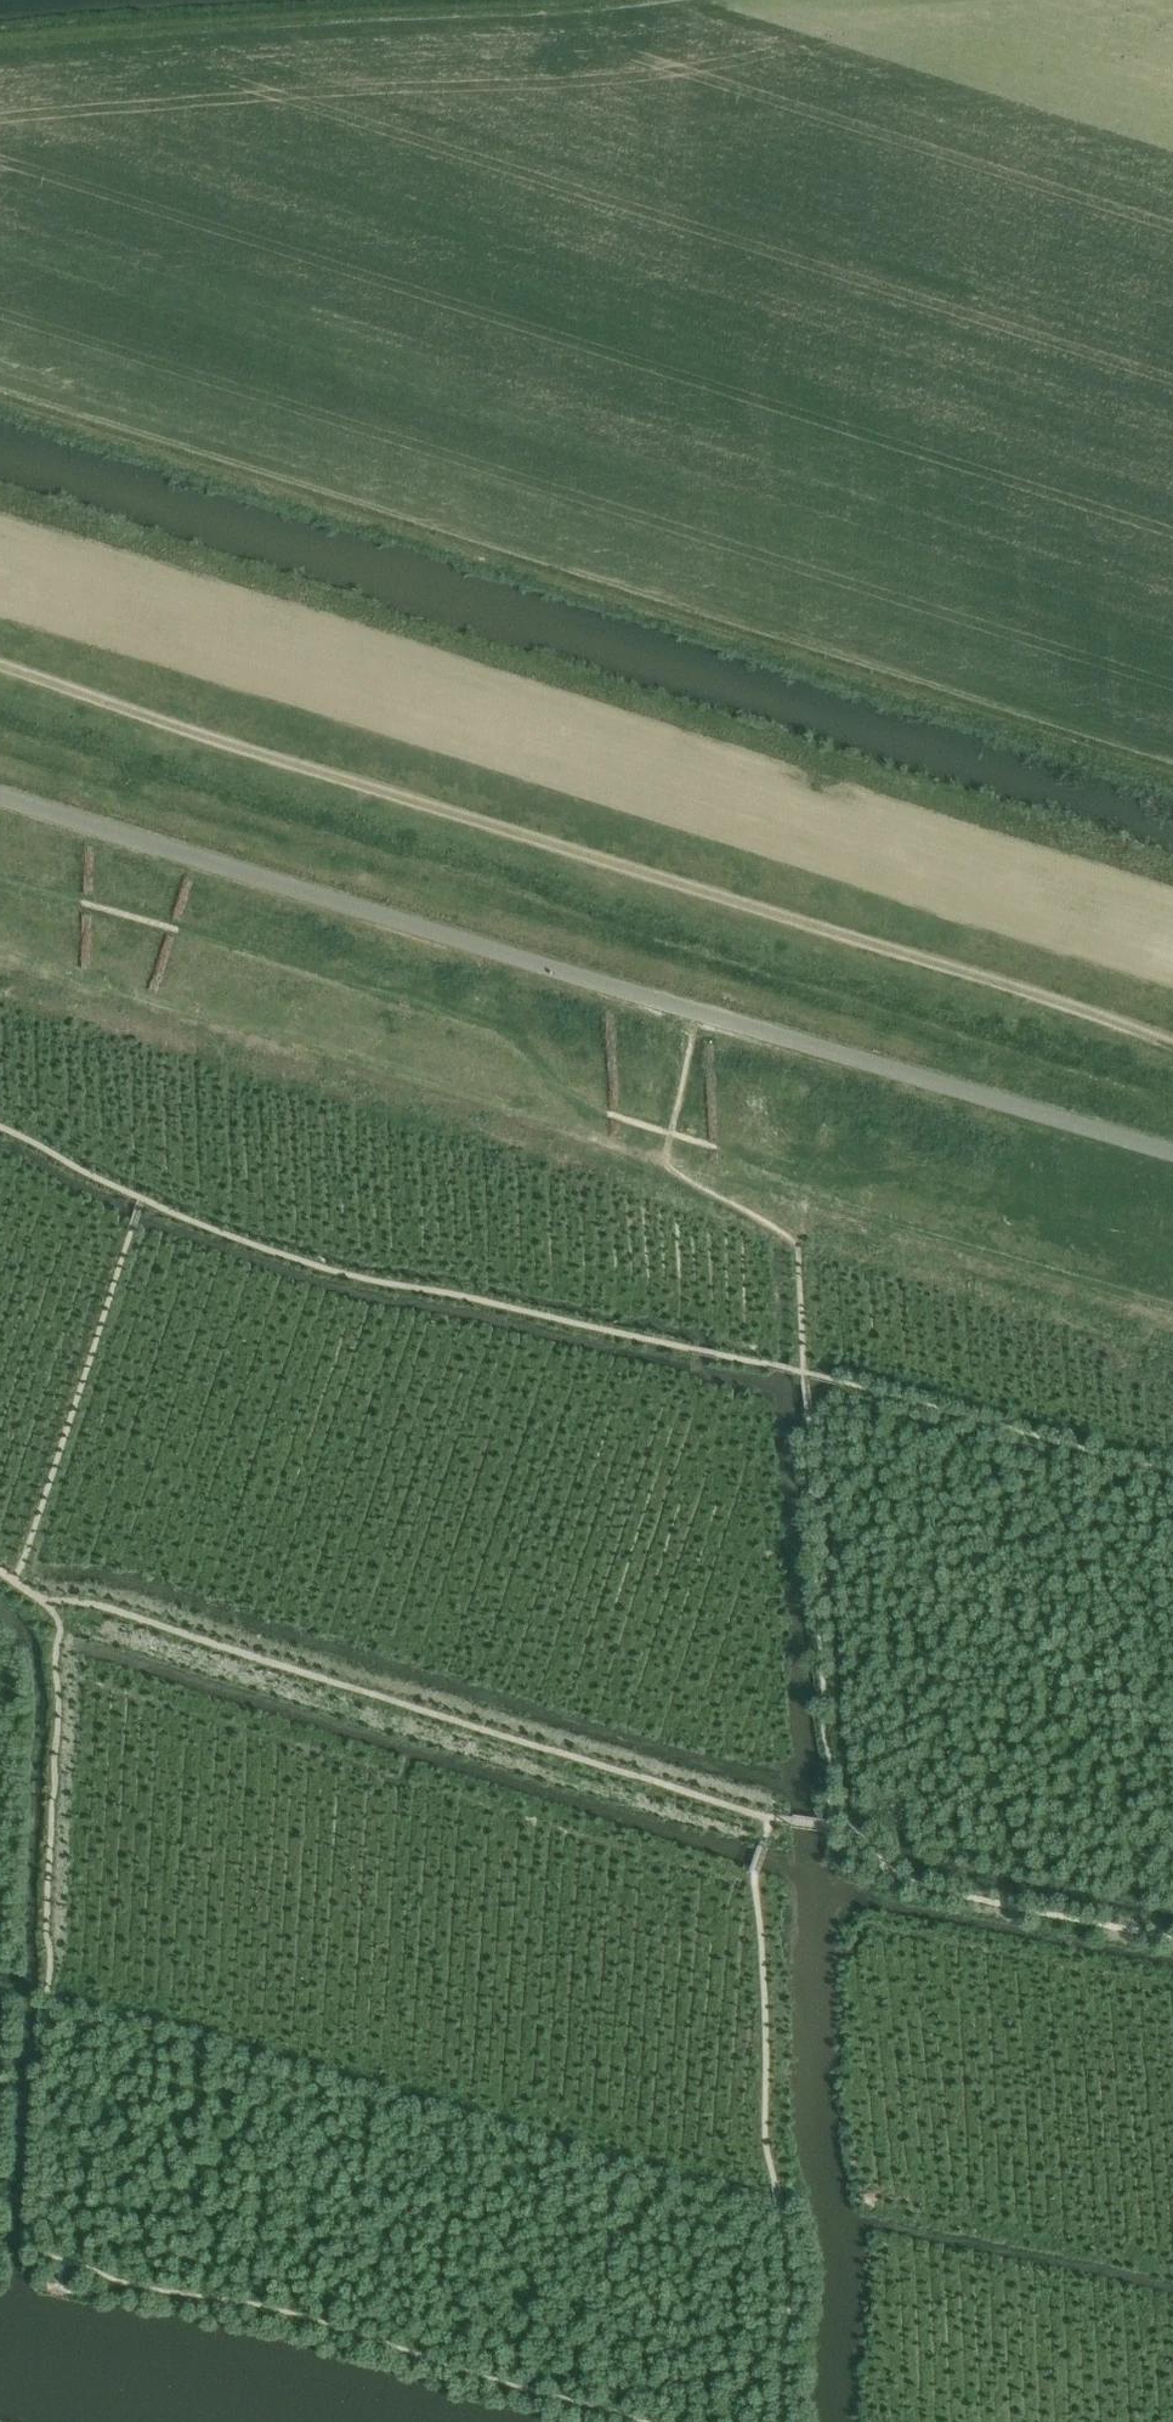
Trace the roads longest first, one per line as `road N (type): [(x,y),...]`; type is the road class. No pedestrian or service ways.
road 1 (track): [(0,670),(482,815),(1172,1039)]

